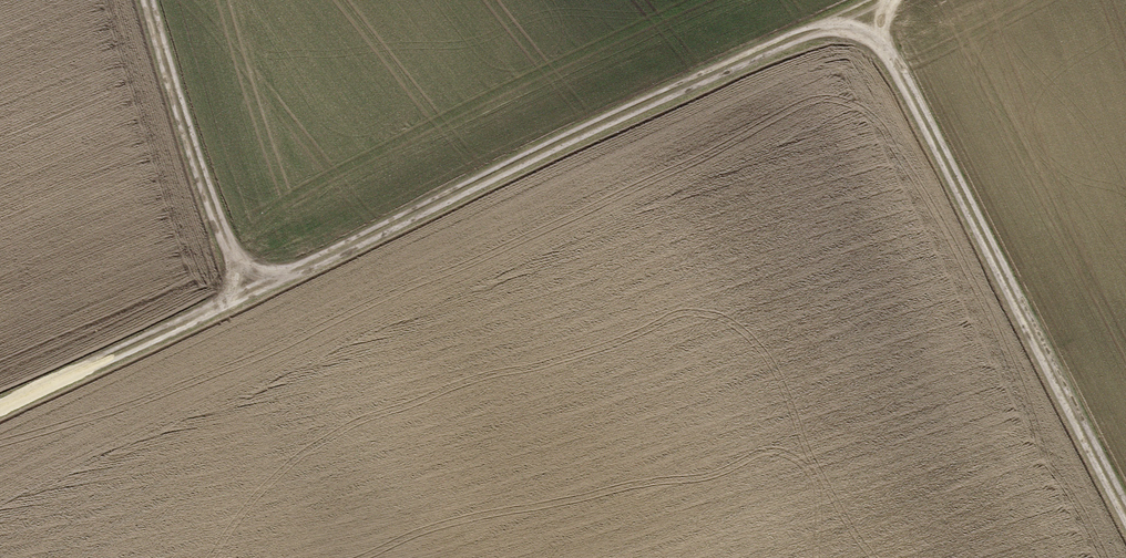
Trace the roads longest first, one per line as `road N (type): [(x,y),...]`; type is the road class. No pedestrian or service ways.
road 1 (track): [(0,408),(887,0)]
road 2 (track): [(863,13),(1125,520)]
road 3 (track): [(242,296),(142,0)]

